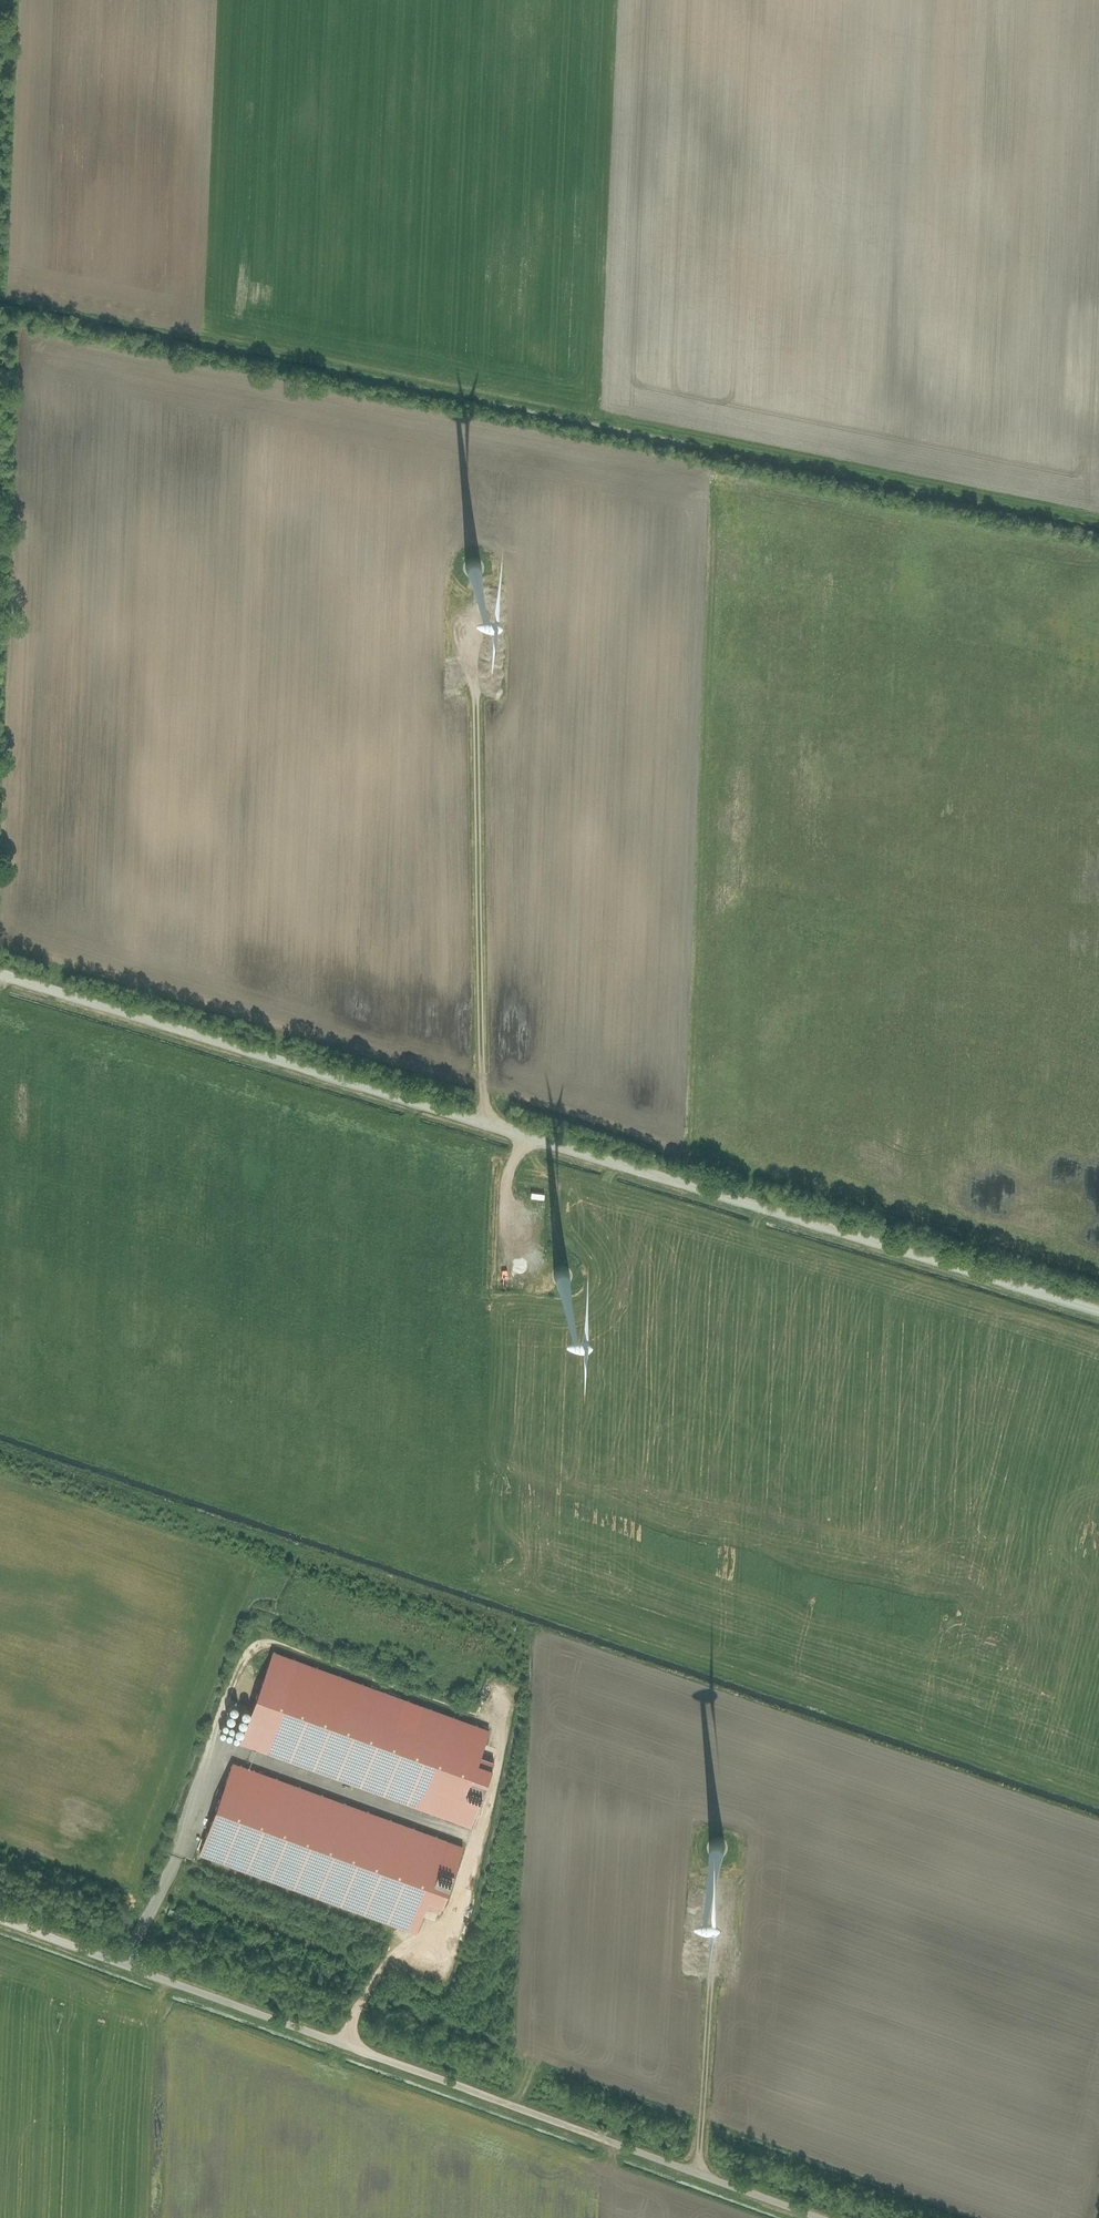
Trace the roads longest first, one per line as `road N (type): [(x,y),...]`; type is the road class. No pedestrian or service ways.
road 1 (track): [(0,976),(1098,1313)]
road 2 (track): [(0,1921),(815,2217)]
road 3 (track): [(482,1124),(471,588)]
road 4 (track): [(703,2177),(717,1869)]

